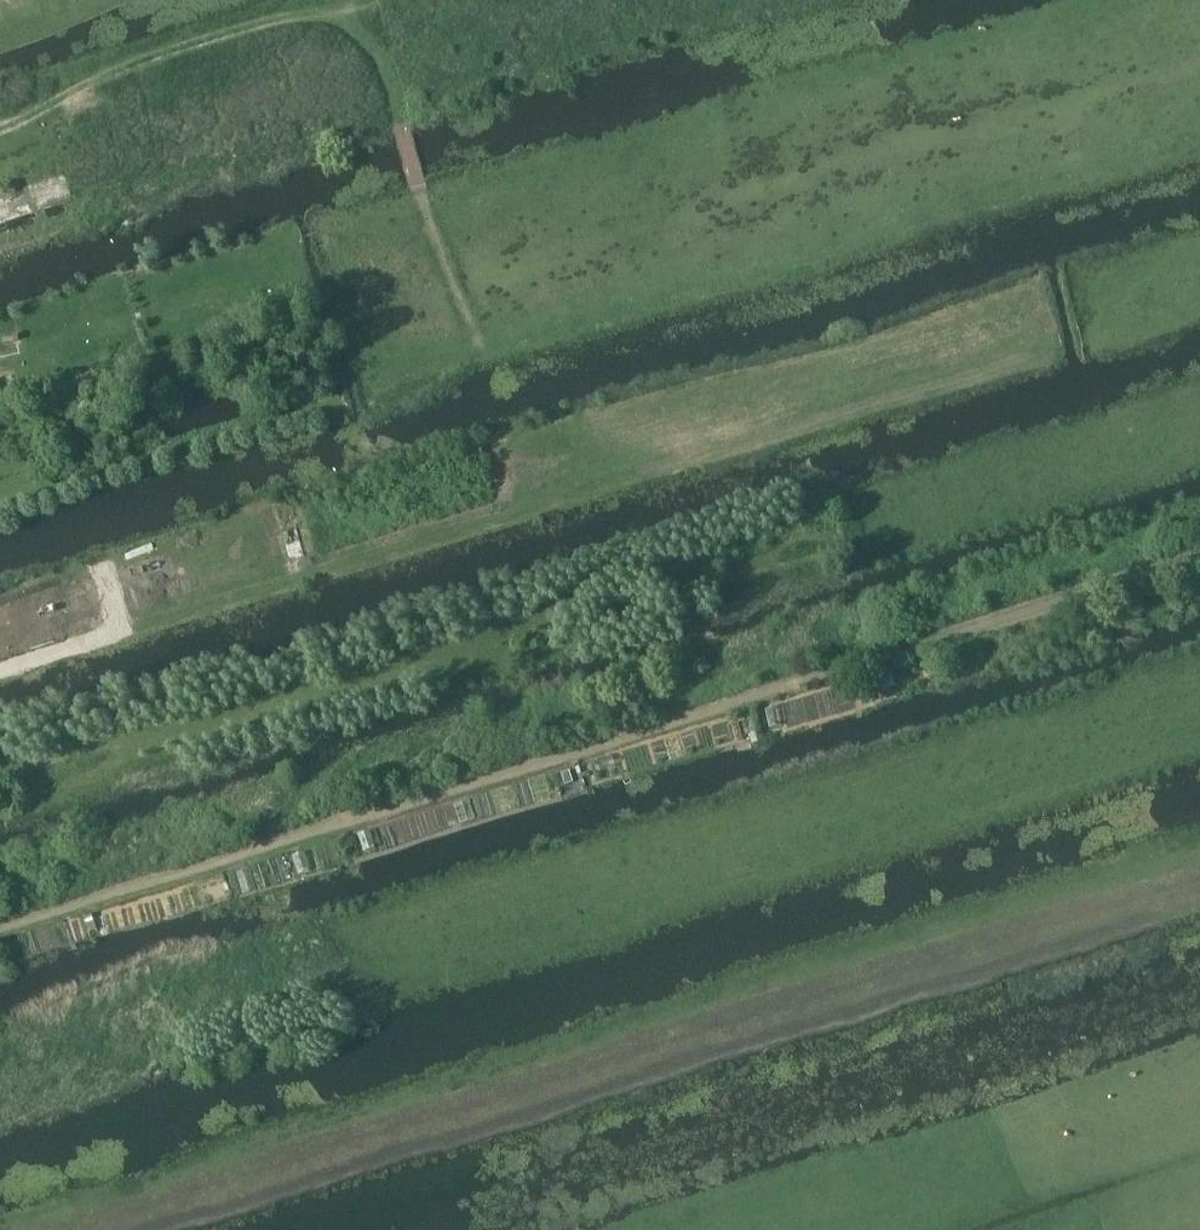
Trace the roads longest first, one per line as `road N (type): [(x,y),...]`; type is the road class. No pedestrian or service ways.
road 1 (track): [(1199,556),(0,926)]
road 2 (track): [(330,16),(352,24),(381,61),(419,195),(479,348)]
road 3 (track): [(0,133),(187,48),(293,17),(330,16)]

